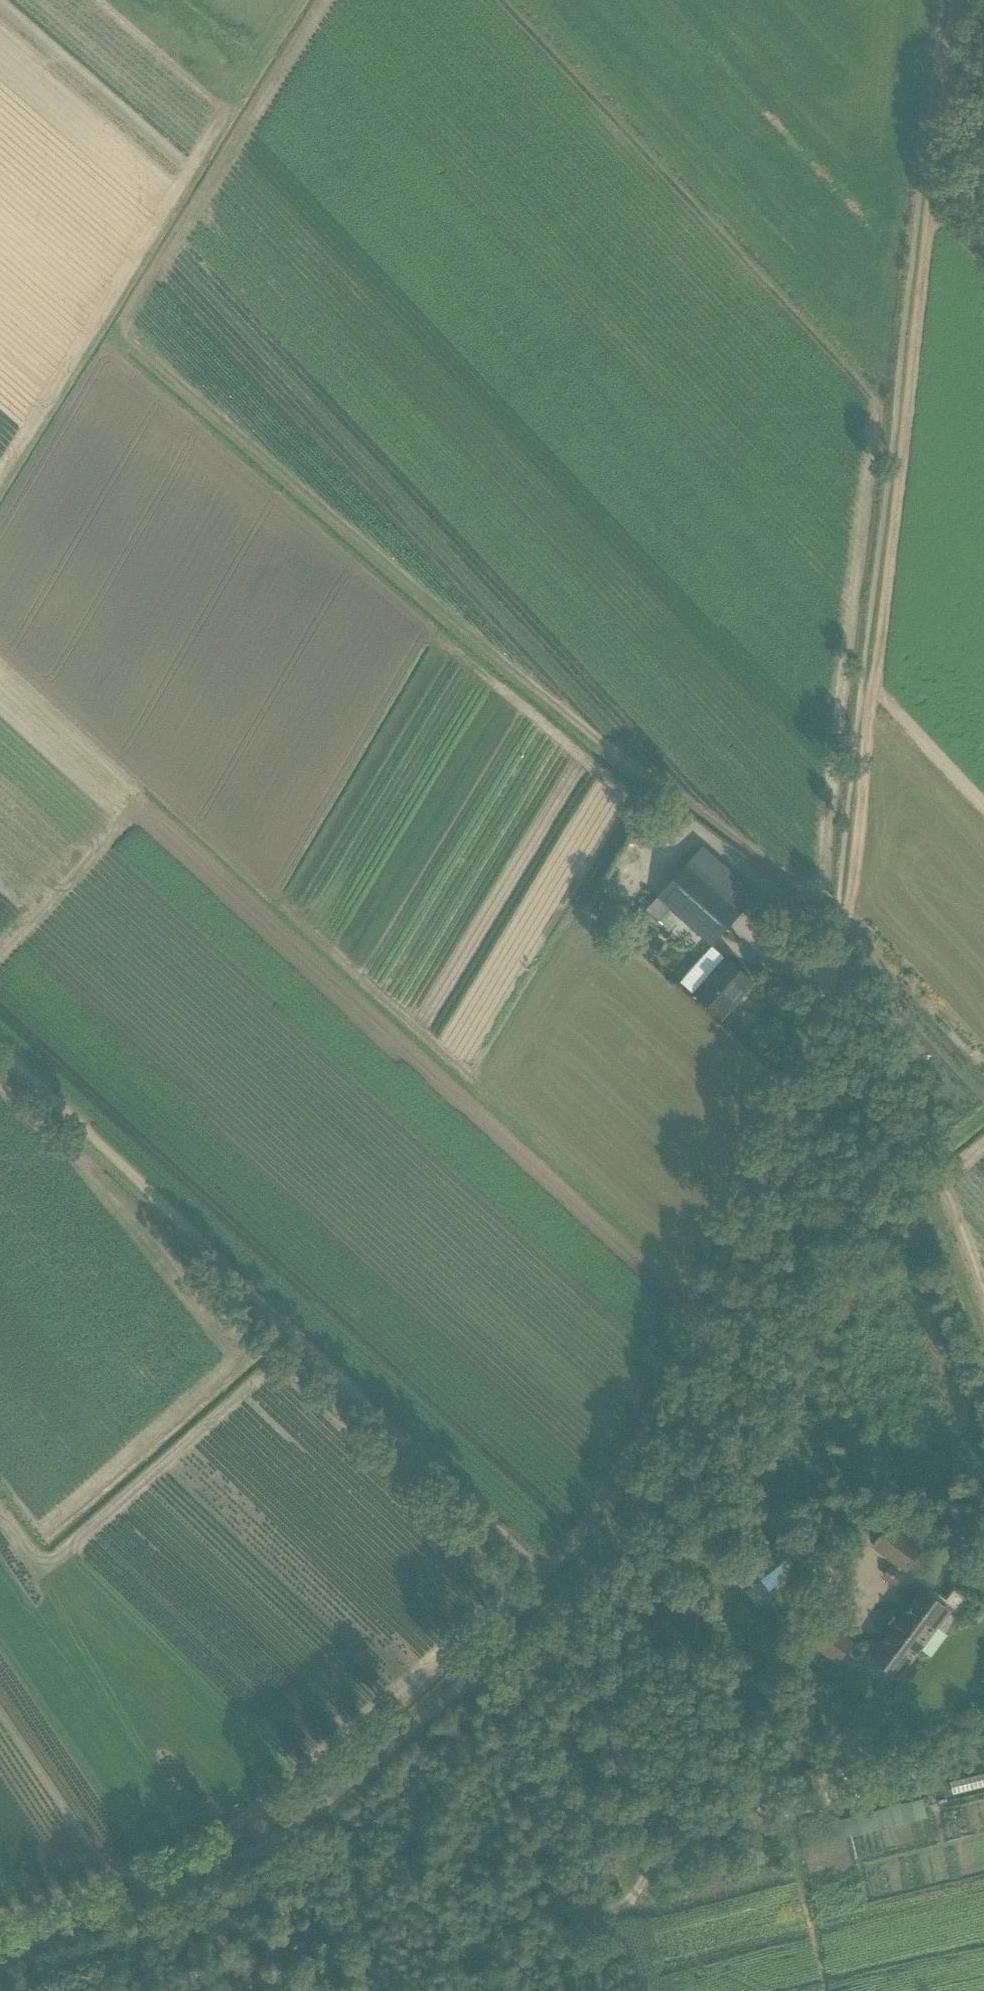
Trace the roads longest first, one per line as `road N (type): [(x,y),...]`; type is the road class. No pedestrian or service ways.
road 1 (track): [(839,947),(951,0)]
road 2 (unclassified): [(481,1670),(618,1561),(661,1494),(839,947)]
road 3 (unclassified): [(0,1961),(246,1861),(481,1670)]
road 4 (unclassified): [(606,1990),(481,1670)]

